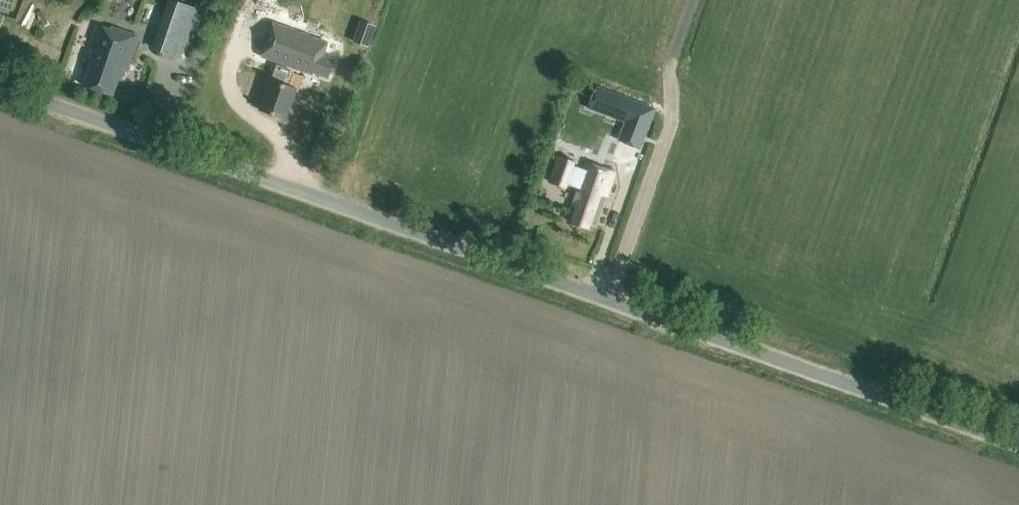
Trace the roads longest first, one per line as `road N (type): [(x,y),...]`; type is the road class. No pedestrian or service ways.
road 1 (unclassified): [(1018,445),(0,86)]
road 2 (track): [(609,300),(672,129),(669,79),(692,0)]

